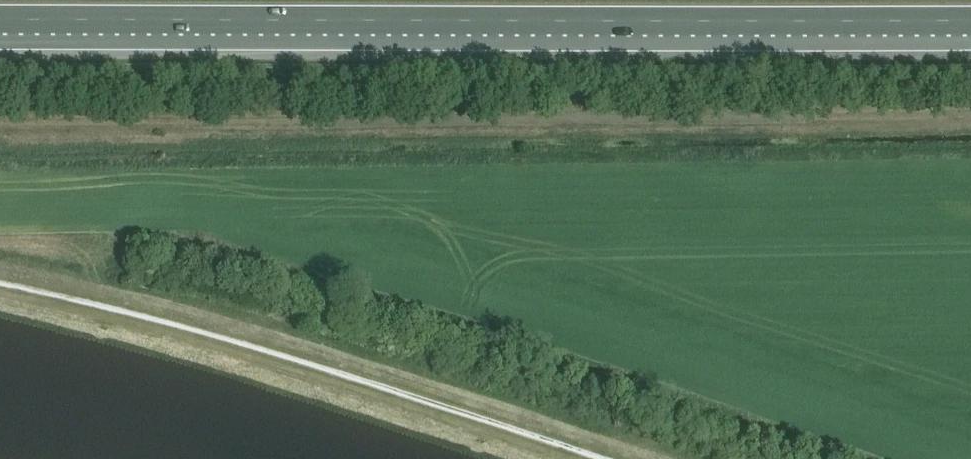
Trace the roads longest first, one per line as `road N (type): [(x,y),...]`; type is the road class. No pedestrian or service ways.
road 1 (motorway): [(0,18),(970,17)]

